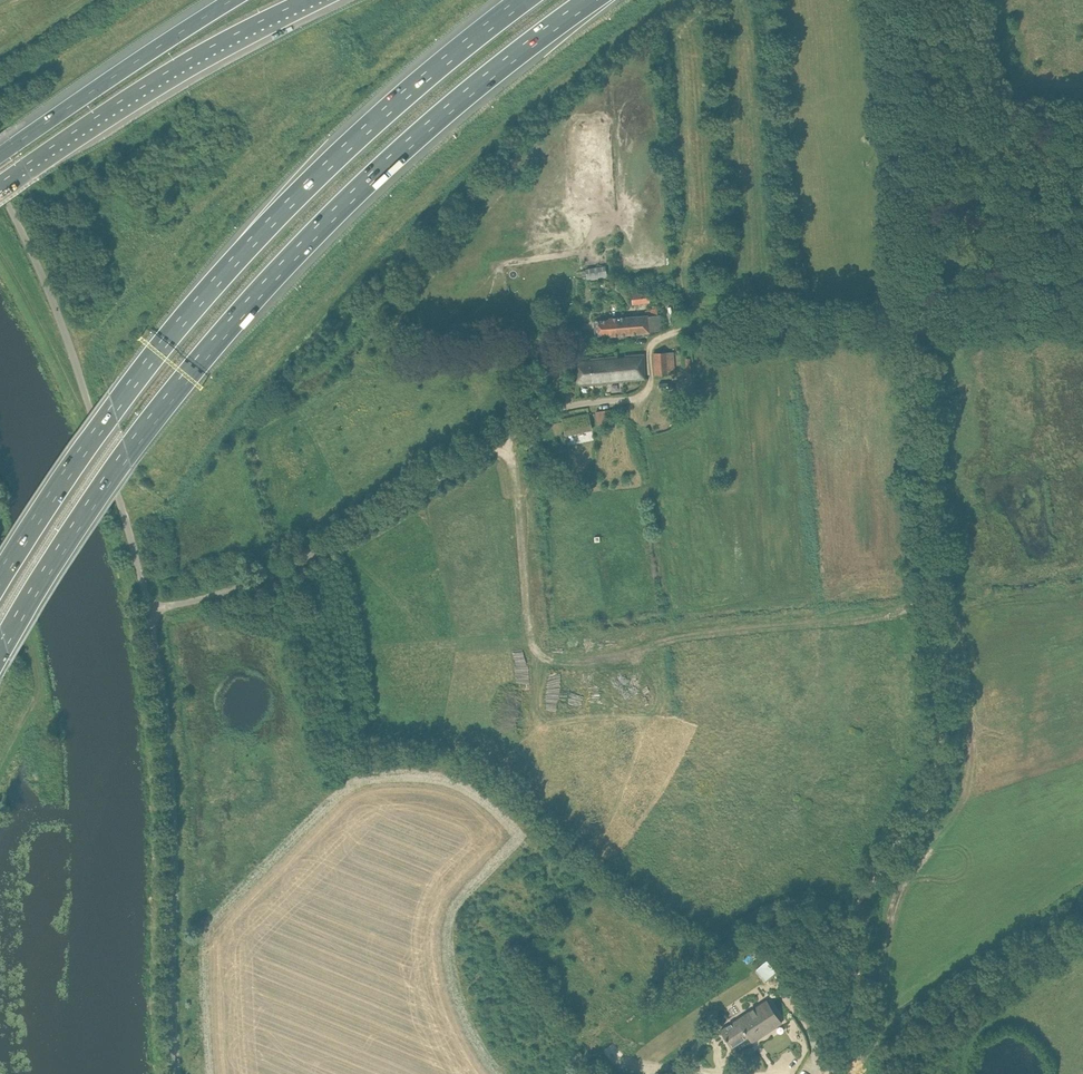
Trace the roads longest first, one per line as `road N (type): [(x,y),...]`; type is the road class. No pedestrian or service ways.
road 1 (motorway): [(0,648),(128,452),(274,275),(460,99),(590,0)]
road 2 (unclassified): [(148,610),(261,580),(578,398),(648,391),(645,333),(905,316)]
road 3 (motorway): [(521,0),(361,131),(188,312),(0,576)]
road 4 (unclassified): [(178,1073),(173,803),(148,610)]
road 5 (motorway): [(0,181),(191,58),(307,0)]
road 6 (unclassified): [(905,316),(872,0)]
road 7 (motorway): [(229,0),(0,152)]
road 8 (track): [(0,541),(35,663),(34,697),(0,763)]
road 9 (unclassified): [(905,316),(1082,303)]

